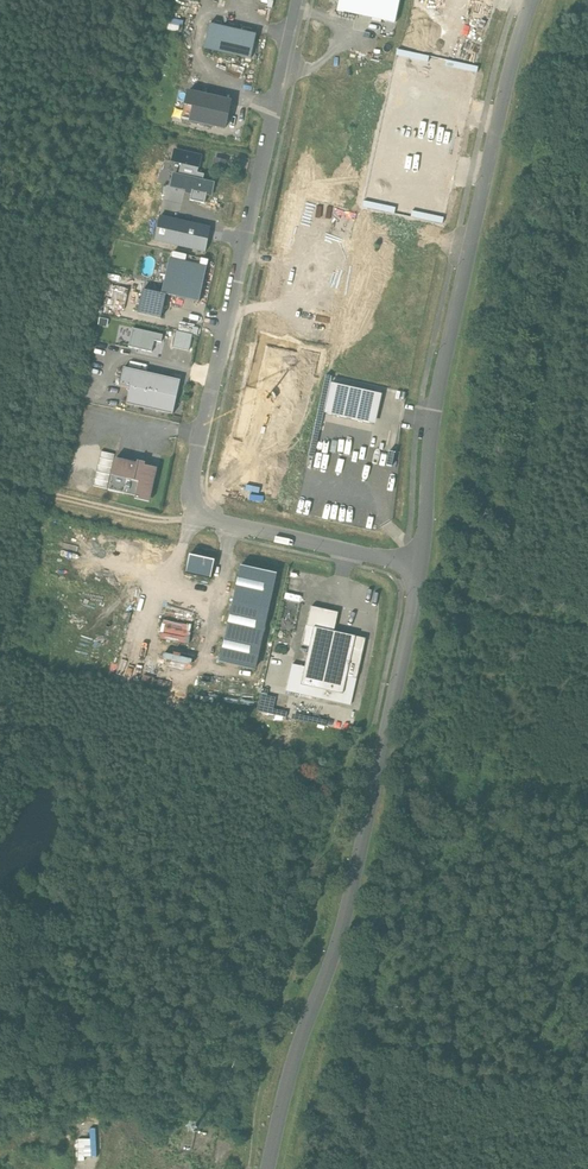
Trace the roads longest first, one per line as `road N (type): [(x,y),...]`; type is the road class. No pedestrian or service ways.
road 1 (unclassified): [(421,566),(201,517),(191,495),(299,0)]
road 2 (unclassified): [(267,1168),(290,1069),(332,955),(421,566)]
road 3 (unclassified): [(421,566),(442,372),(497,115),(531,0)]
road 4 (track): [(53,895),(170,914),(324,954)]
road 5 (track): [(196,513),(172,522),(0,484)]

